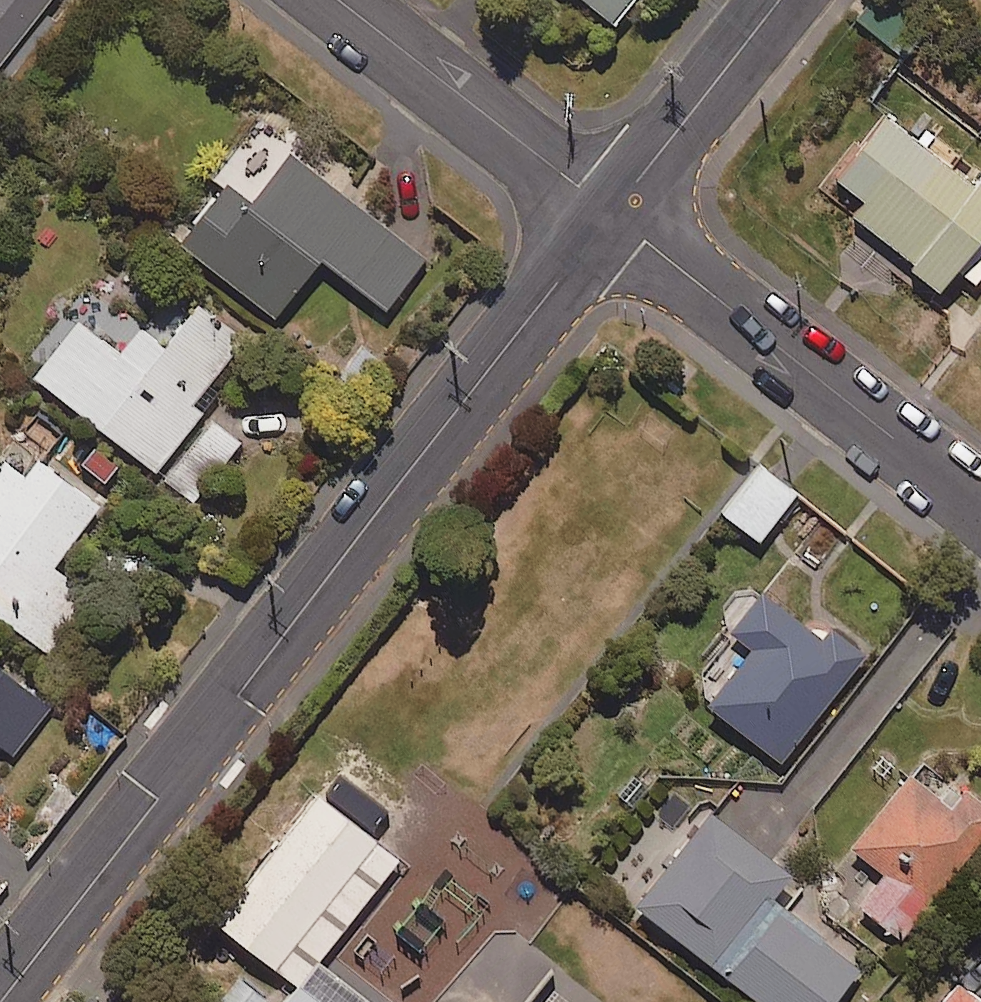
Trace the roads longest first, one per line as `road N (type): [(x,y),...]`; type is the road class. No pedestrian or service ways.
road 1 (tertiary): [(0,1001),(612,214)]
road 2 (residential): [(980,506),(612,214)]
road 3 (residential): [(612,214),(340,0)]
road 4 (tertiary): [(612,214),(777,0)]

